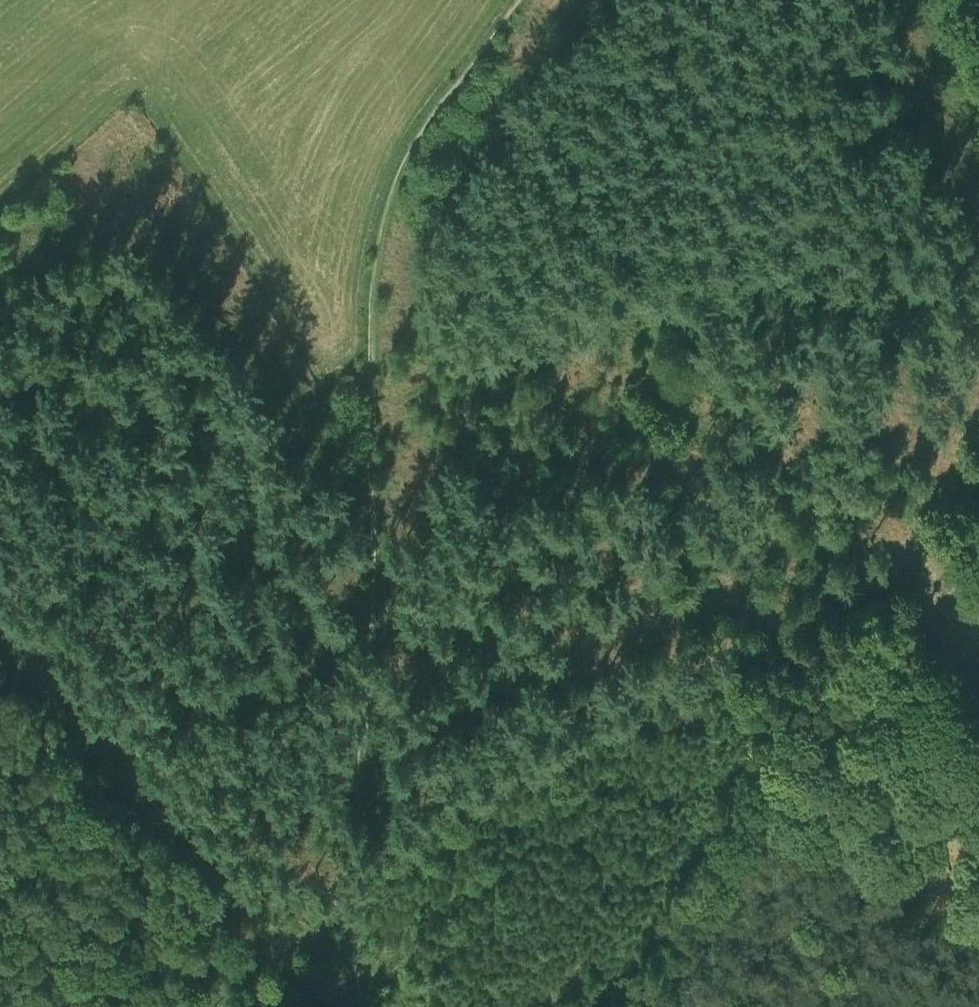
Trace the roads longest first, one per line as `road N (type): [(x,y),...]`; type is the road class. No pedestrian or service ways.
road 1 (track): [(364,1006),(356,822),(369,689),(376,264),(400,182),(426,135),(521,0)]

